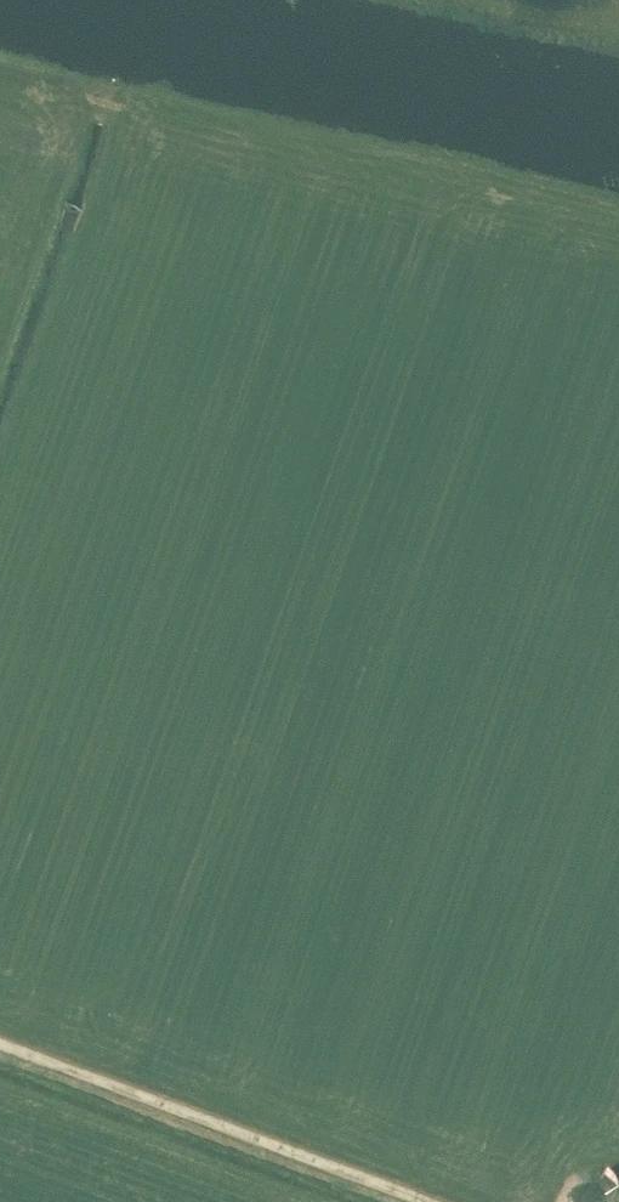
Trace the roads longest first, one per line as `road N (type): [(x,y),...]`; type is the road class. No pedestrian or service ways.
road 1 (unclassified): [(0,1044),(429,1201)]

